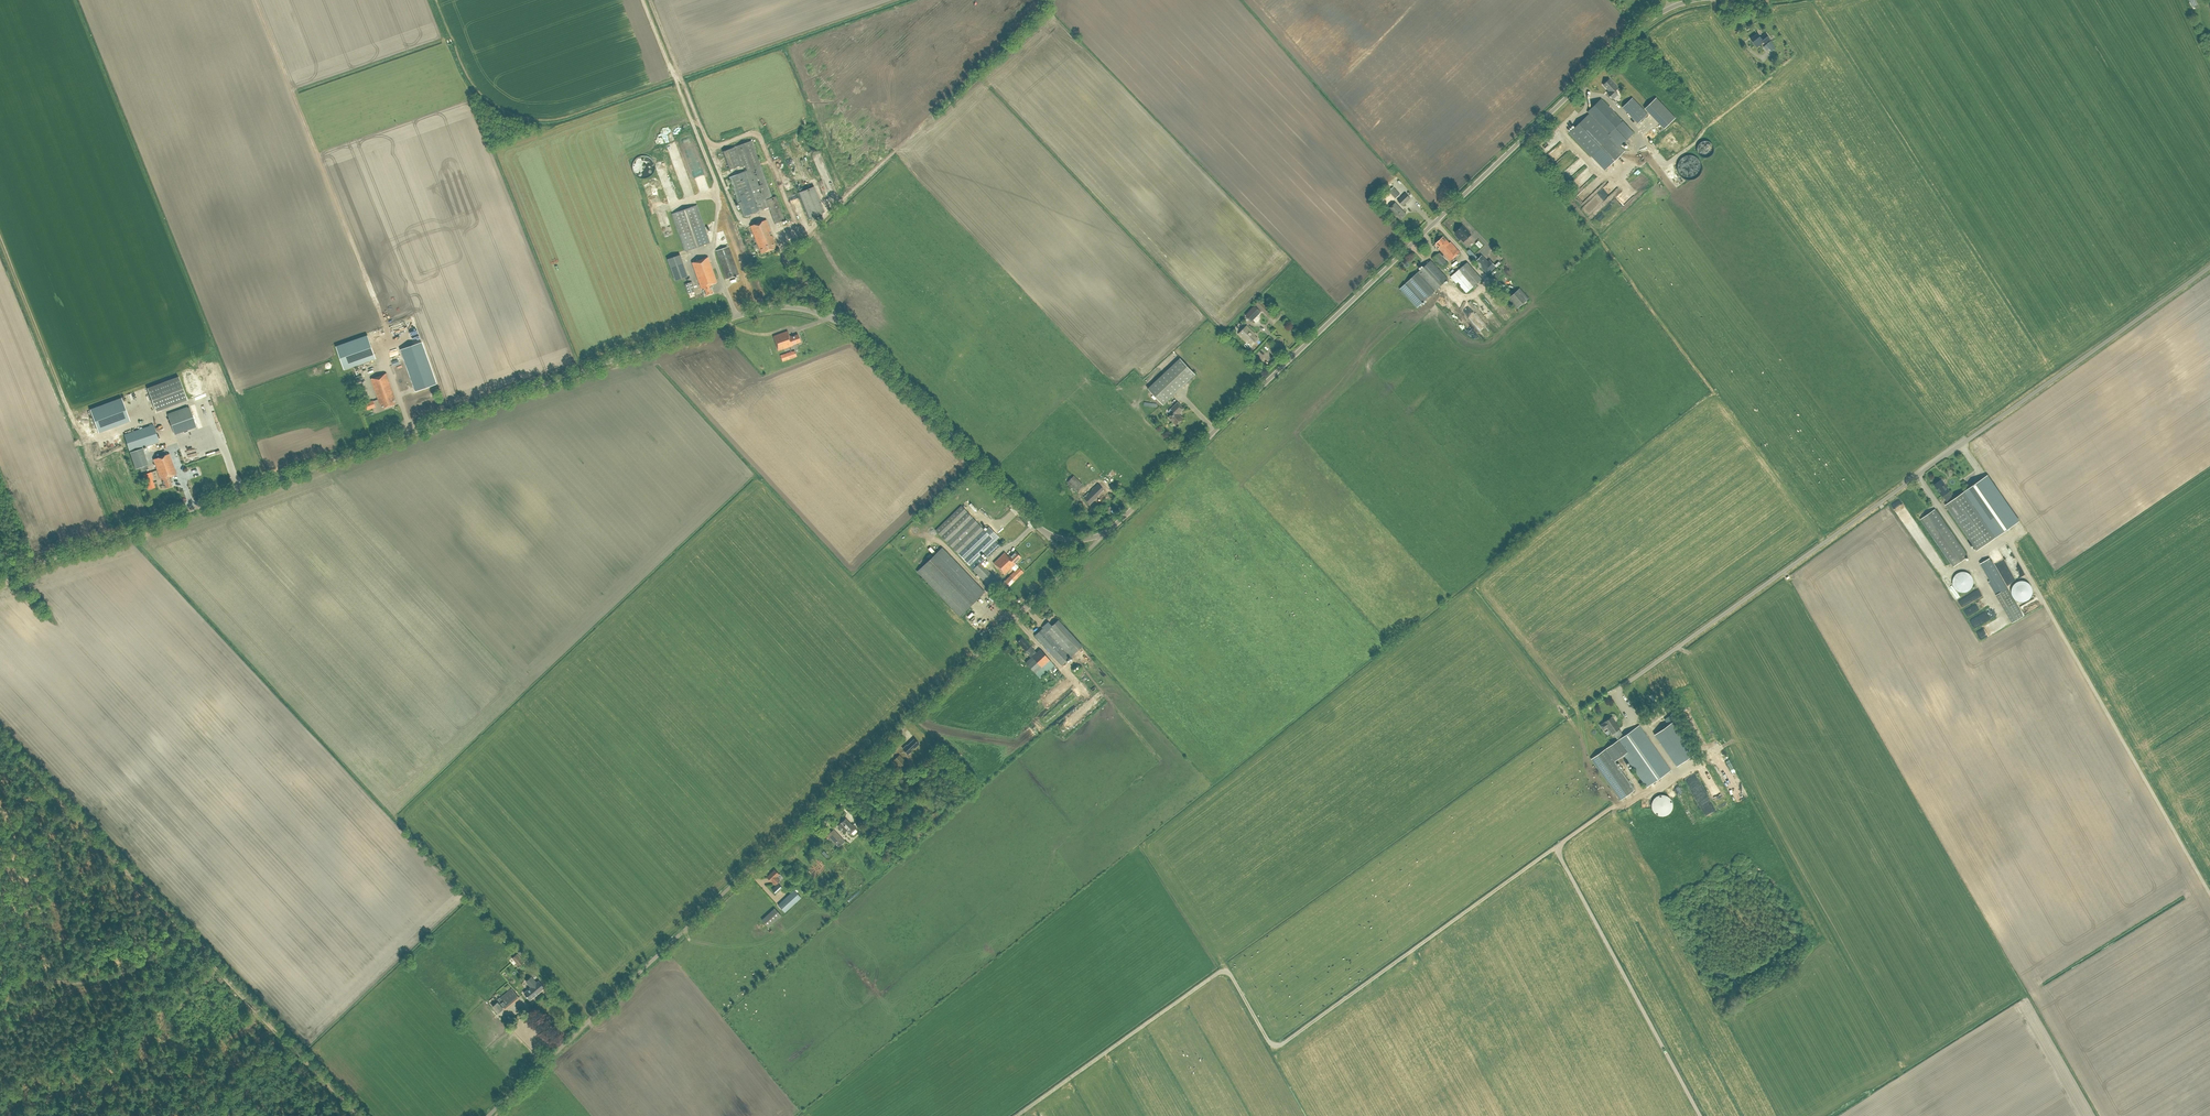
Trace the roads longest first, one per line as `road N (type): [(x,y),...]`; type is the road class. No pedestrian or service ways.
road 1 (tertiary): [(1042,531),(856,337),(817,313),(776,306),(0,578)]
road 2 (unclassified): [(488,1115),(1070,567)]
road 3 (tertiary): [(1105,533),(1631,36),(1693,0)]
road 4 (track): [(1608,808),(1285,1042),(1268,1041),(1222,971),(1017,1115)]
road 5 (unclassified): [(1607,695),(2209,266)]
road 6 (track): [(2042,595),(2209,890)]
road 7 (track): [(1555,846),(1701,1115)]
road 8 (track): [(365,276),(255,0)]
road 9 (track): [(1675,770),(1706,753),(1747,795),(1838,957)]
road 10 (track): [(0,737),(181,935)]
road 11 (track): [(91,437),(77,433),(0,242)]
road 12 (track): [(784,253),(893,150)]

